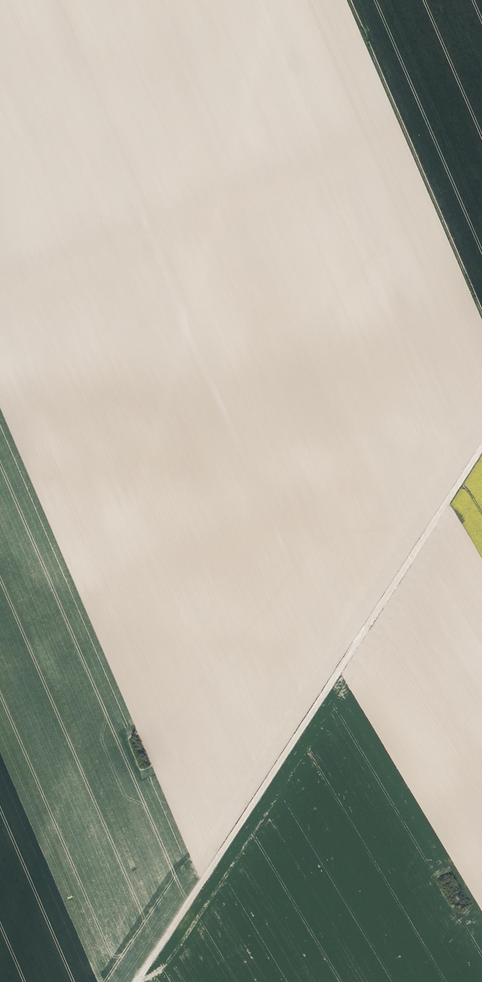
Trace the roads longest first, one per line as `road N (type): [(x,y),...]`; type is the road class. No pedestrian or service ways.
road 1 (track): [(136,981),(481,446)]

